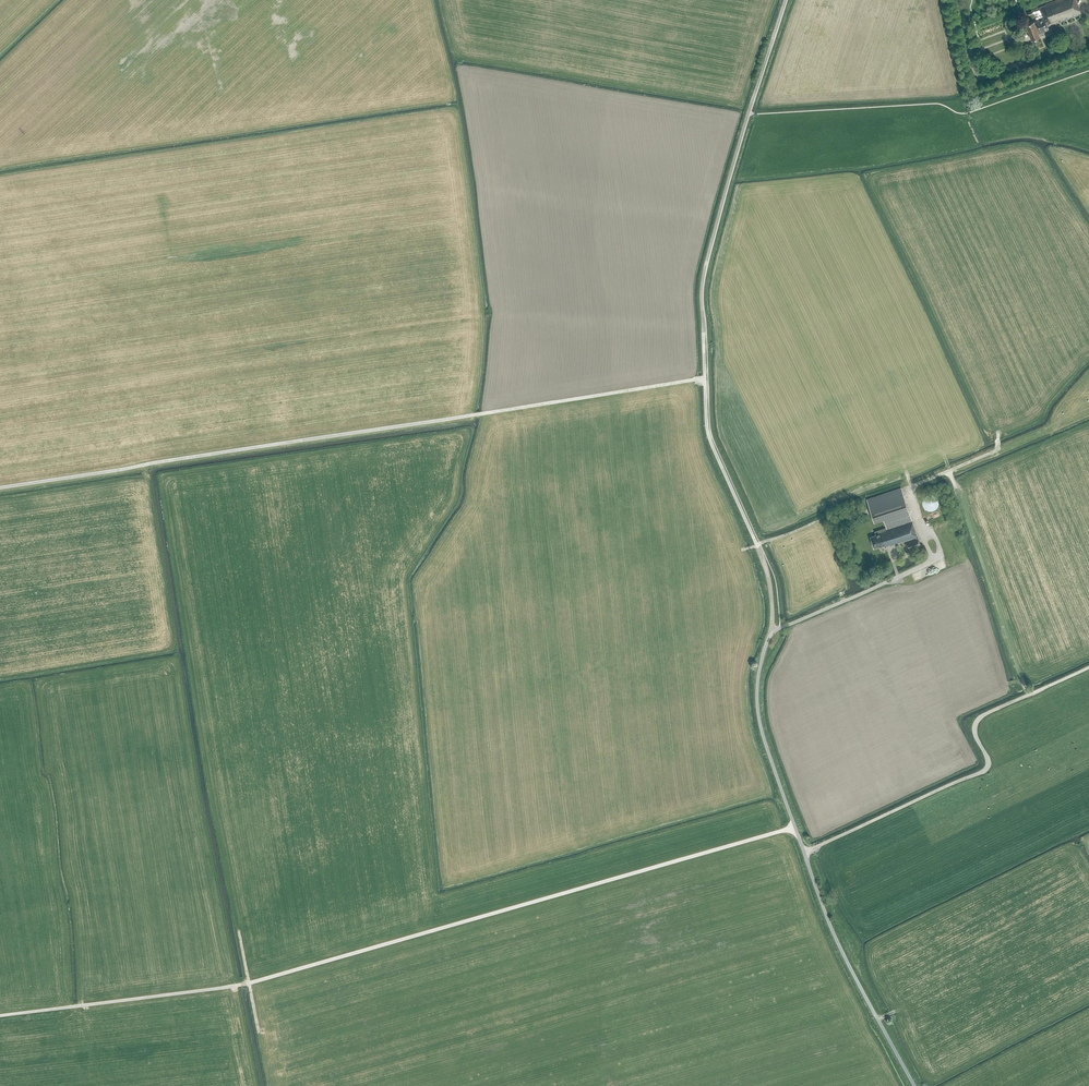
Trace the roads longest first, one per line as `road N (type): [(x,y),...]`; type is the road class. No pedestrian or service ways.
road 1 (track): [(770,636),(765,566),(707,432),(701,293),(785,0)]
road 2 (unclassified): [(914,1085),(826,914),(762,734),(759,671),(780,628)]

